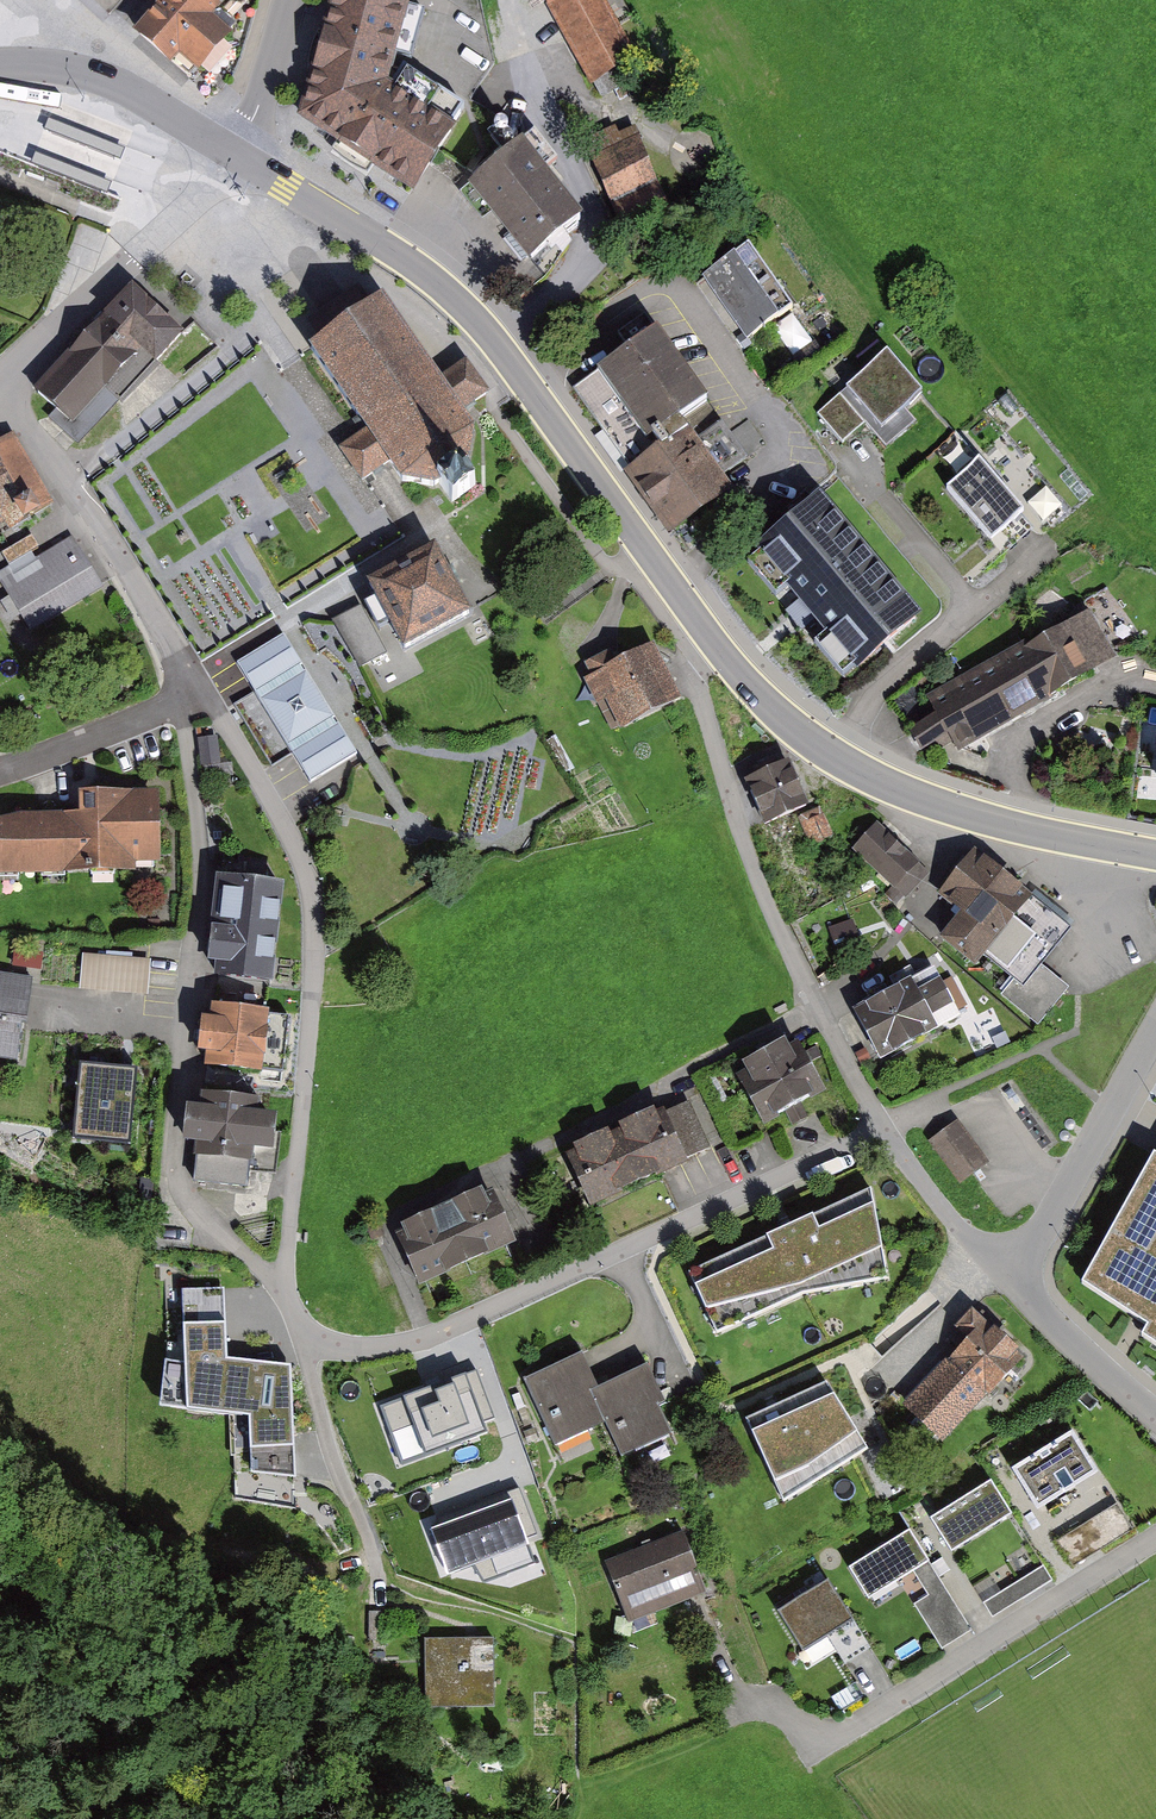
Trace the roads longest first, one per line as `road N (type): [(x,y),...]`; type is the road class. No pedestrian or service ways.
road 1 (tertiary): [(713,646),(470,311),(385,244),(235,154)]
road 2 (residential): [(882,1128),(661,1238),(424,1337),(361,1352),(337,1349),(315,1341),(283,1290)]
road 3 (residential): [(283,1290),(208,1224),(182,1190),(174,1160),(208,899),(182,719),(194,690)]
road 4 (residential): [(283,1290),(315,979),(314,891),(308,865),(214,704),(194,690)]
road 5 (residential): [(882,1128),(772,916),(695,683),(696,662),(713,646)]
road 6 (tertiary): [(713,646),(794,730),(882,783),(961,813),(1155,855)]
road 7 (residential): [(824,1746),(1155,1532)]
road 8 (residential): [(194,690),(155,616),(1,386)]
road 9 (residential): [(1,386),(235,154)]
road 10 (residential): [(1155,1031),(1015,1282)]
road 11 (tertiary): [(235,154),(86,72),(0,65)]
road 12 (residential): [(194,690),(91,740),(0,770)]
road 13 (residential): [(1015,1282),(939,1205),(882,1128)]
road 14 (residential): [(1155,1414),(1015,1282)]
road 15 (tertiary): [(235,154),(260,104),(290,0)]

